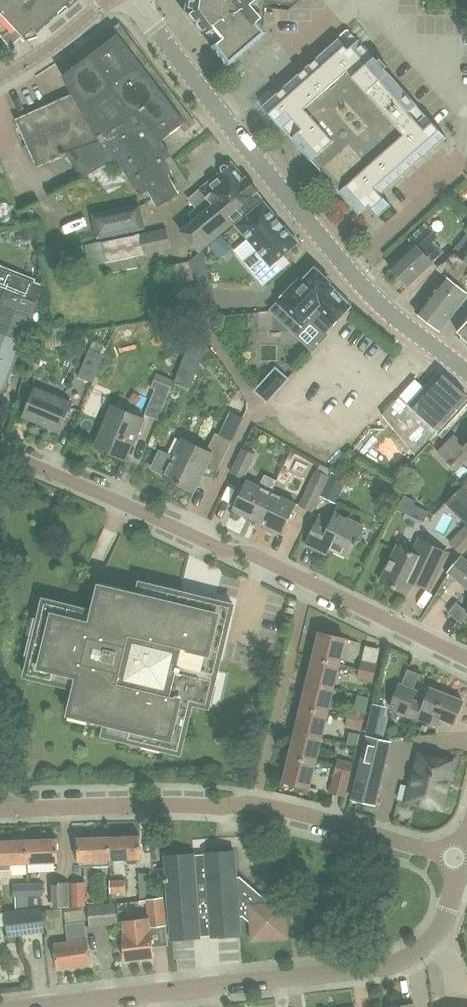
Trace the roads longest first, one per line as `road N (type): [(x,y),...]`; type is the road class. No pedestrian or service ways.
road 1 (residential): [(466,661),(255,553),(224,549),(0,446)]
road 2 (unclassified): [(466,373),(367,290),(134,0)]
road 3 (residential): [(464,858),(257,801),(23,809),(0,800)]
road 4 (residential): [(64,1006),(397,964),(438,933),(464,858)]
road 5 (residential): [(109,0),(0,78)]

